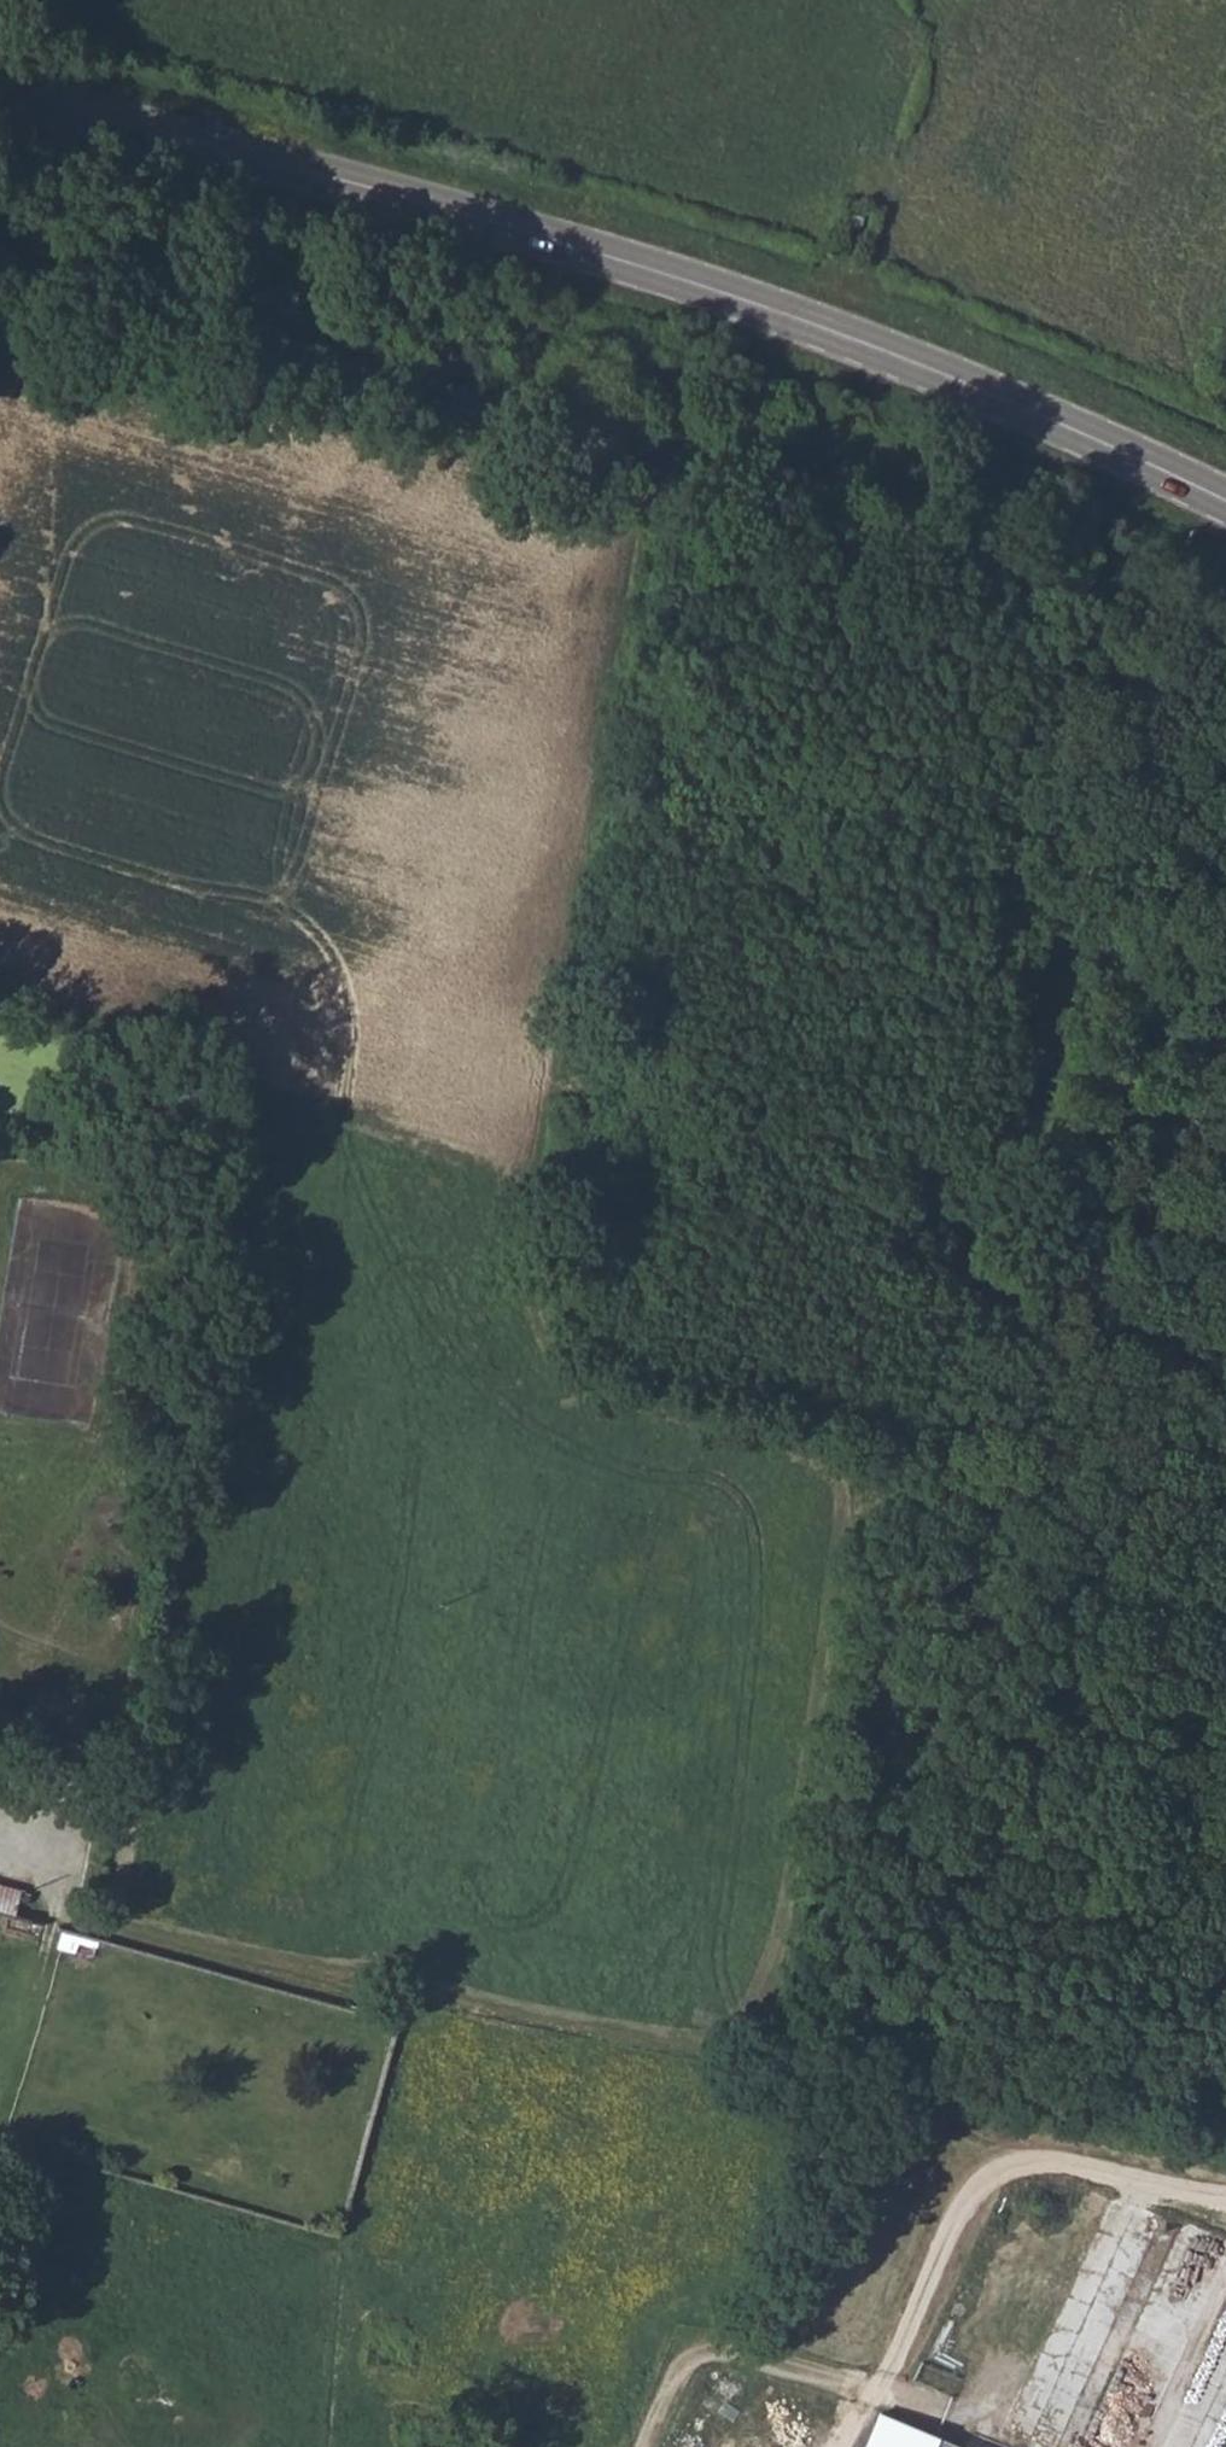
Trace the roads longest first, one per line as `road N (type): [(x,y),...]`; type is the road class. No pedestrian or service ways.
road 1 (secondary): [(1225,501),(939,369),(721,291),(469,212),(0,92)]
road 2 (track): [(1225,2206),(1037,2160),(991,2178),(836,2446)]
road 3 (track): [(844,335),(962,0)]
road 4 (track): [(872,2391),(775,2359),(706,2352),(678,2375),(646,2446)]
road 5 (track): [(1225,2281),(1153,2446)]

